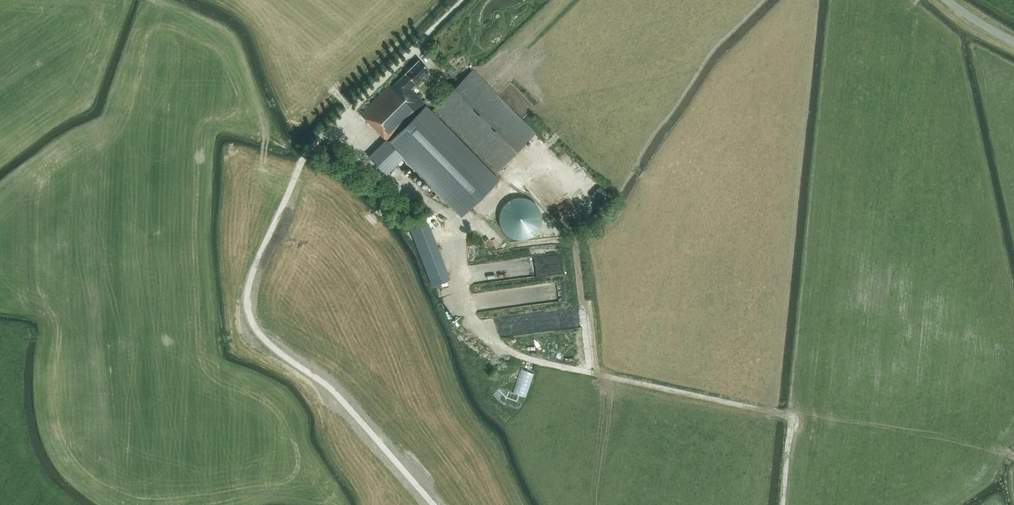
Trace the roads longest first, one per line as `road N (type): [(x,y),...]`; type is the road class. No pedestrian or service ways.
road 1 (track): [(505,180),(458,226),(464,287),(481,326),(541,362),(791,416),(783,504)]
road 2 (track): [(590,373),(574,238),(513,245)]
road 3 (track): [(458,226),(382,176),(331,126)]

